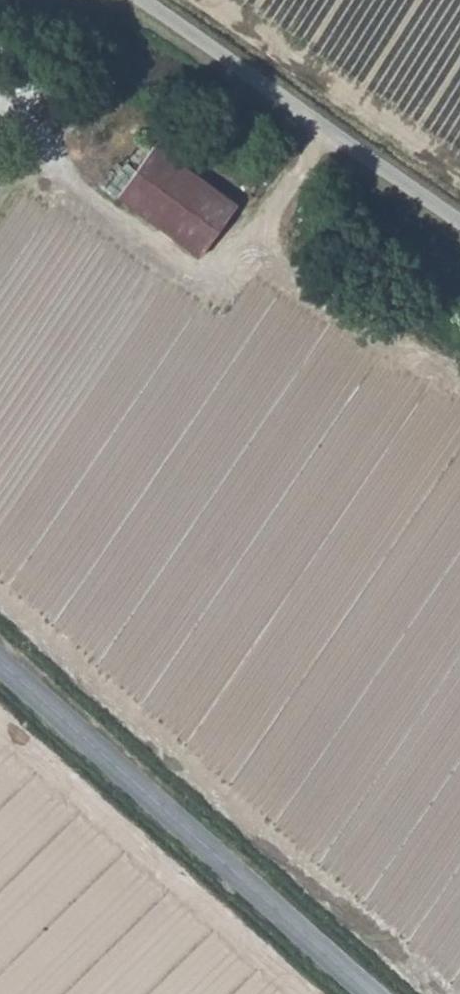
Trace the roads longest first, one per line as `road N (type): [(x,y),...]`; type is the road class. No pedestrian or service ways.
road 1 (tertiary): [(374,993),(0,661)]
road 2 (unclassified): [(459,220),(141,0)]

